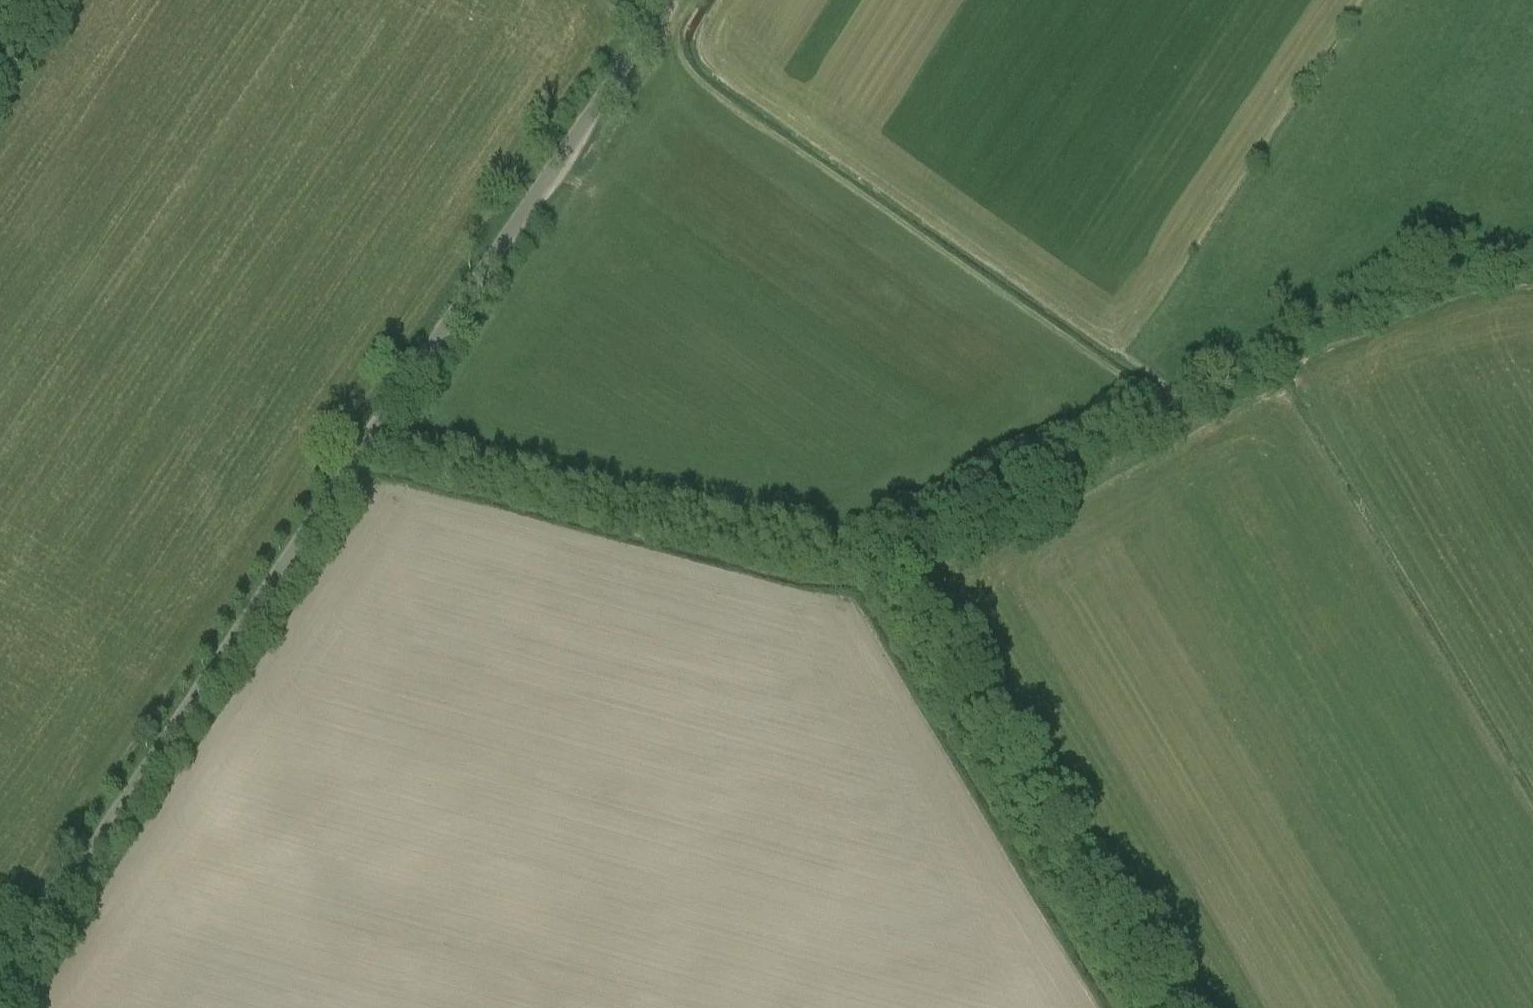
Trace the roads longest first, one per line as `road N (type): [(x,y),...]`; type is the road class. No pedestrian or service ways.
road 1 (unclassified): [(0,985),(676,0)]

